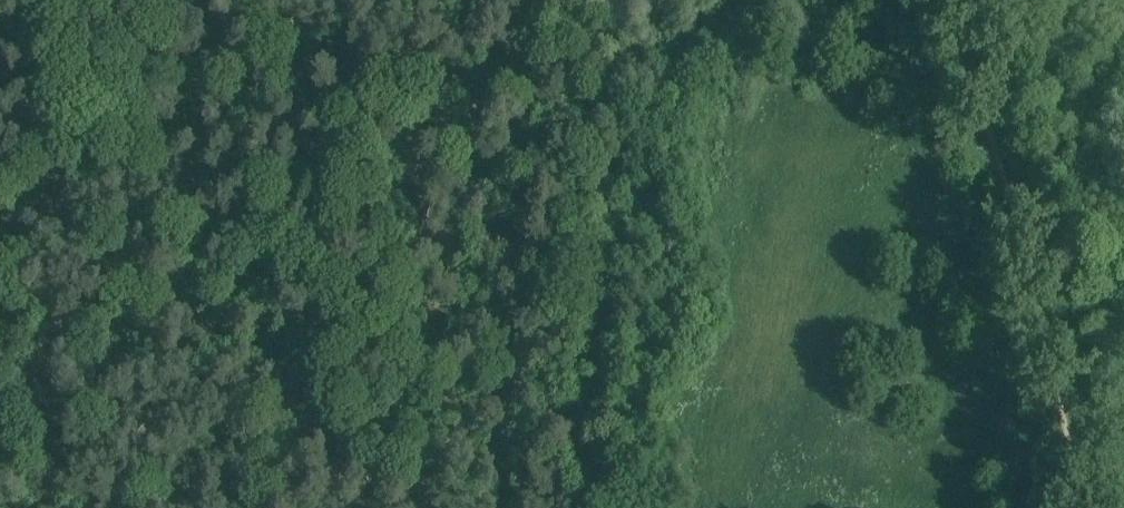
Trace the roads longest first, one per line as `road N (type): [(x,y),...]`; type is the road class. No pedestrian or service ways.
road 1 (track): [(1058,507),(1004,234),(940,0)]

